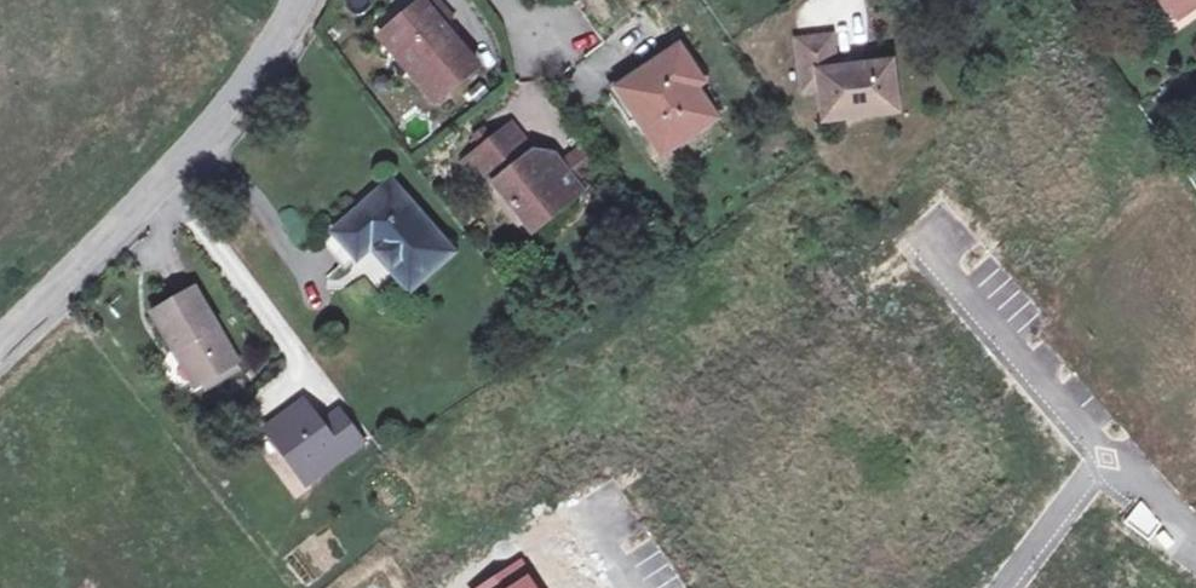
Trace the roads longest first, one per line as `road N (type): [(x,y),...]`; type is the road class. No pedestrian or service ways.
road 1 (unclassified): [(296,0),(234,102),(0,342)]

